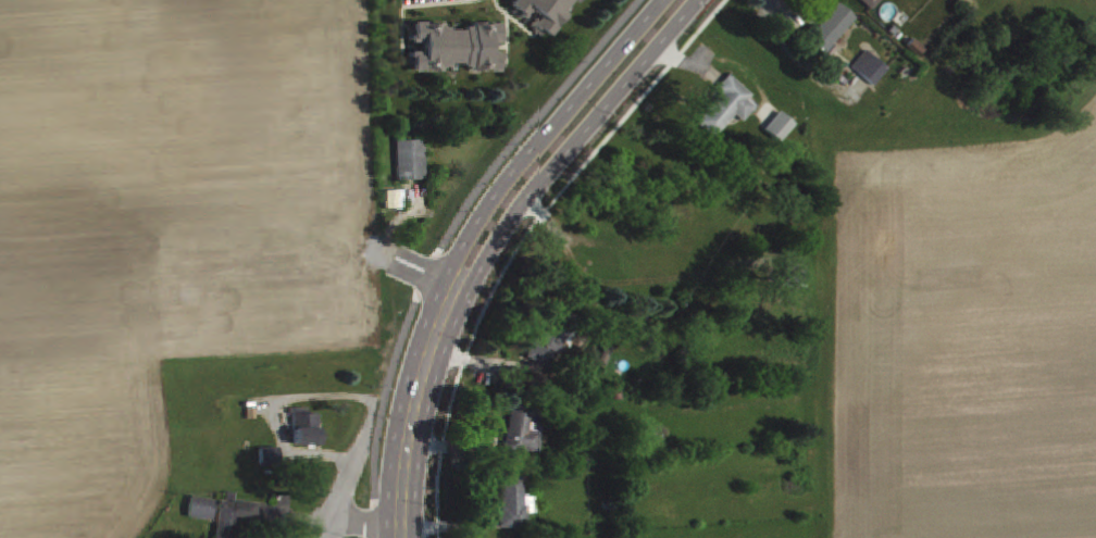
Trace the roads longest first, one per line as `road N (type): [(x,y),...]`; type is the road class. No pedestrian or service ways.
road 1 (primary): [(444,311),(696,0)]
road 2 (primary): [(657,0),(520,162),(453,254),(444,311)]
road 3 (primary): [(394,537),(403,423),(444,311)]

